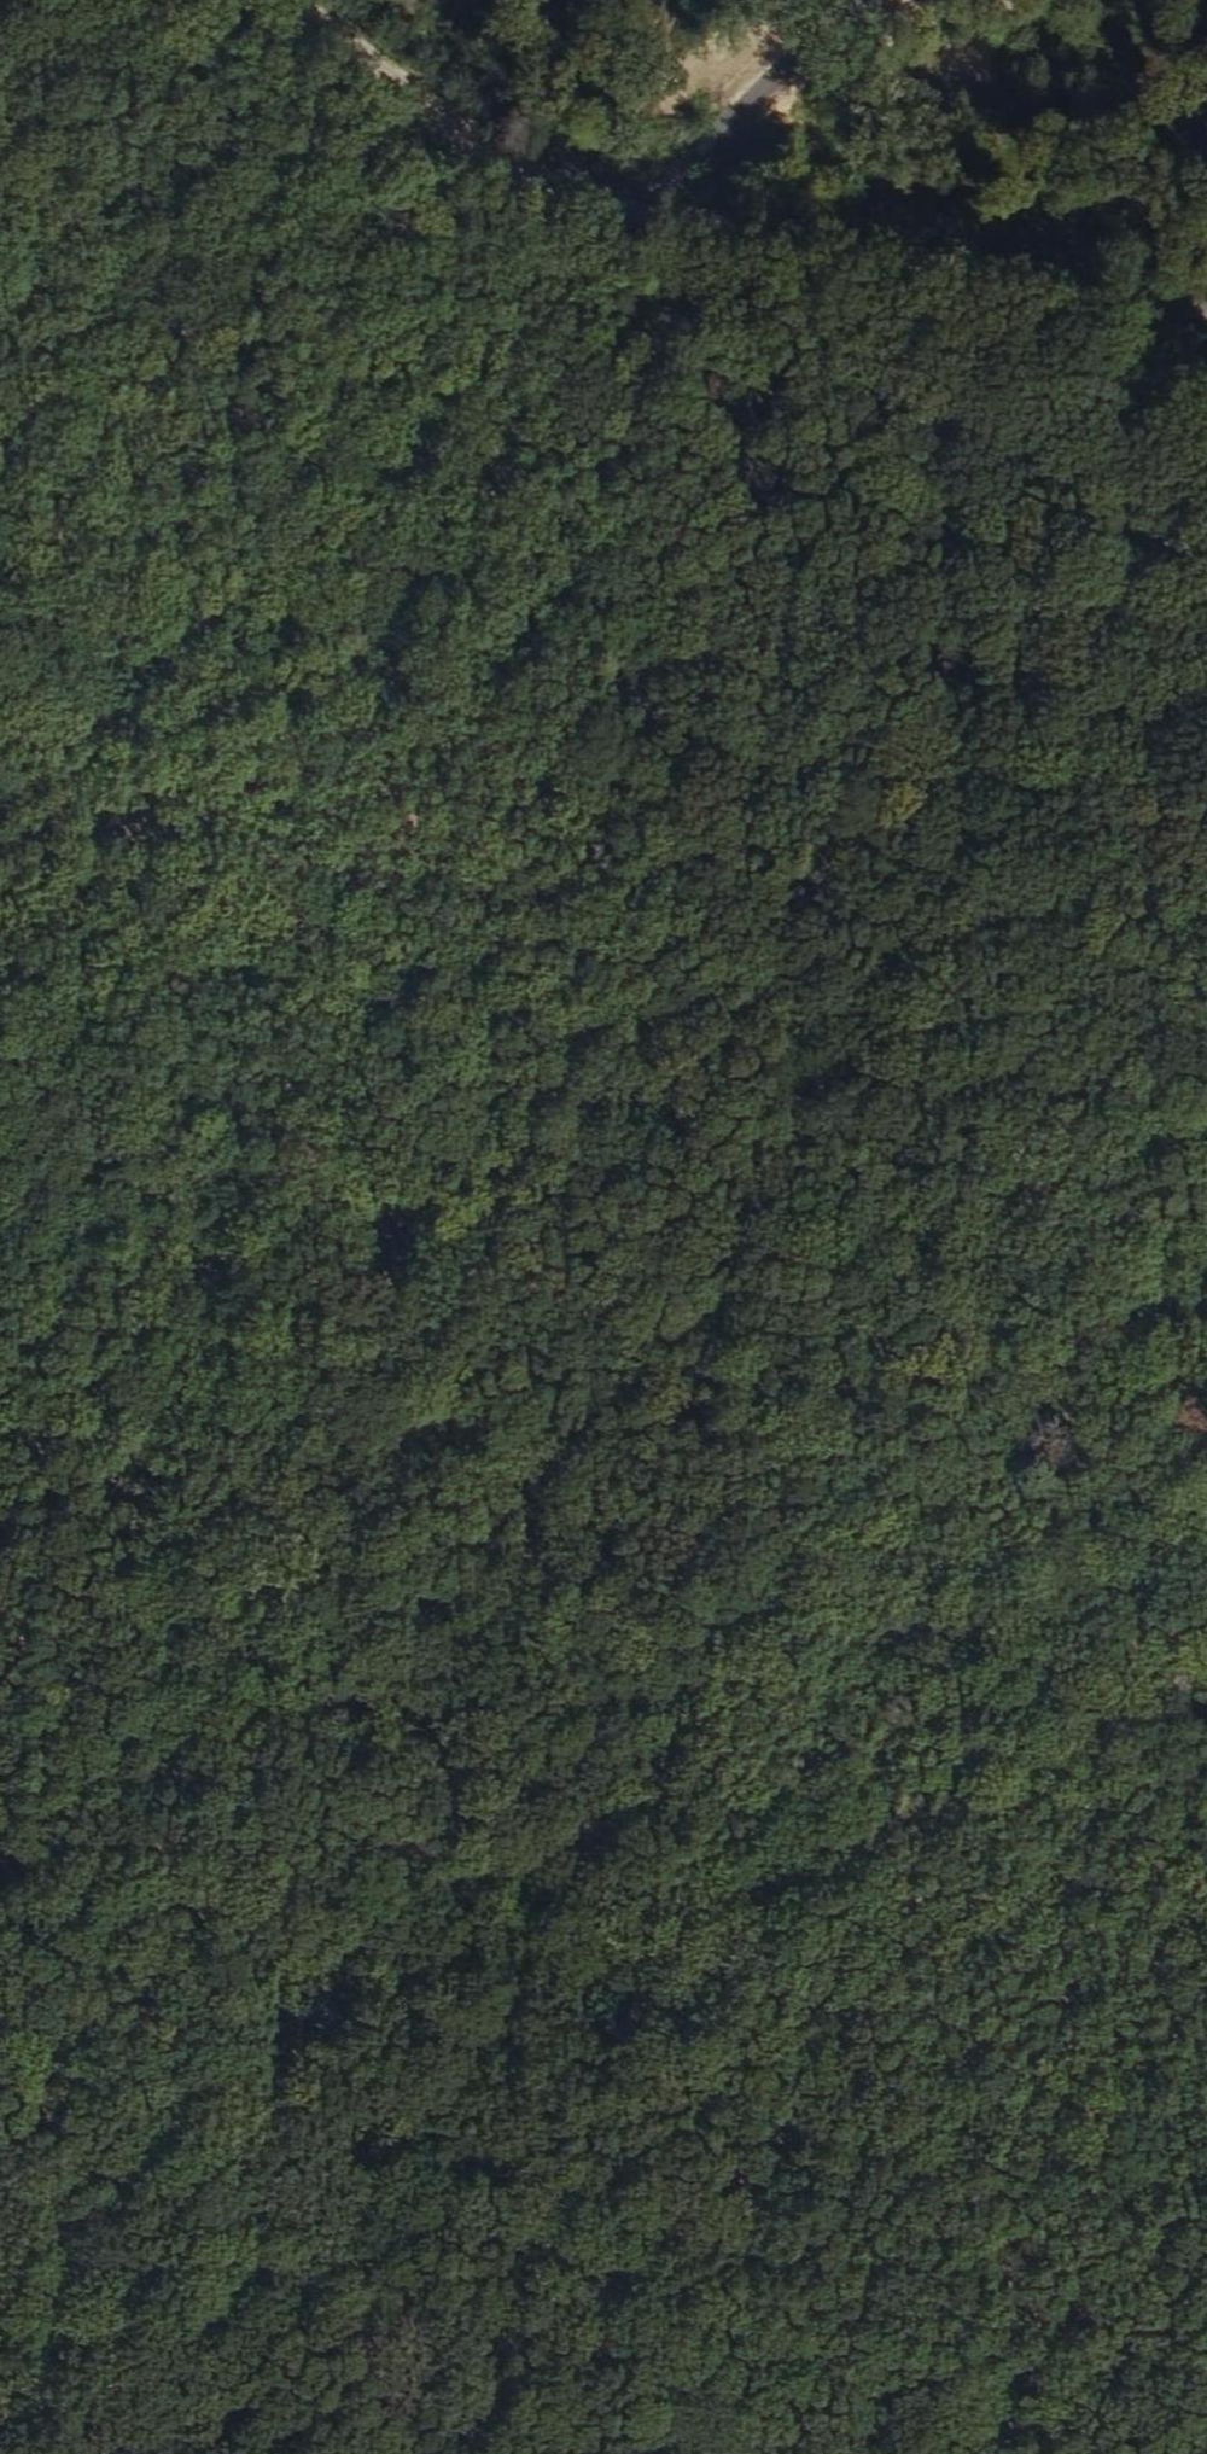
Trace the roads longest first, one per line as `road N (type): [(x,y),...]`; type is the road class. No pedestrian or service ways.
road 1 (tertiary): [(1206,331),(903,237),(494,134),(161,0)]
road 2 (track): [(853,0),(667,178)]

